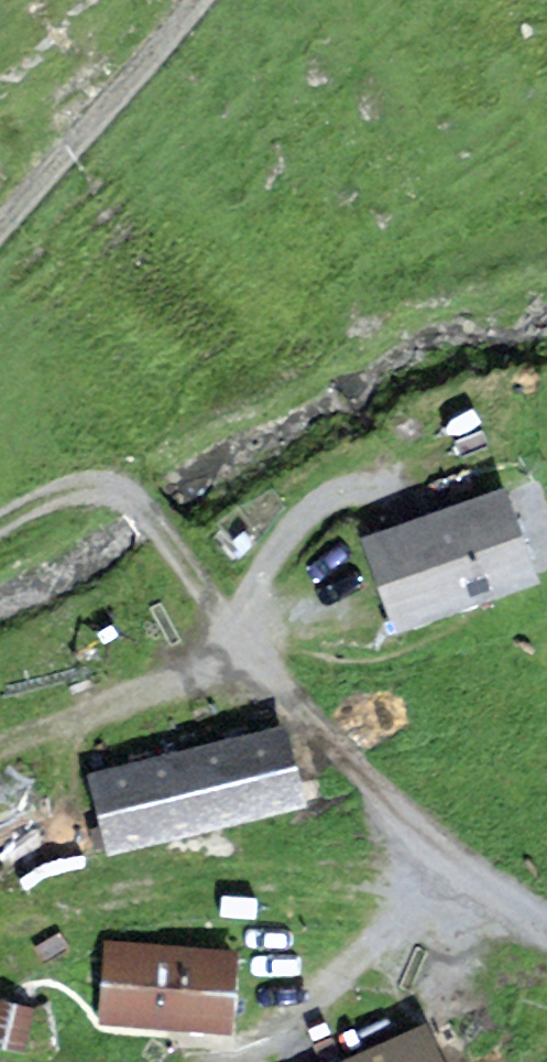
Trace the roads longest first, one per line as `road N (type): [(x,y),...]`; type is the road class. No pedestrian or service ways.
road 1 (track): [(546,929),(415,825),(237,644),(153,522),(123,492),(79,485),(0,525)]
road 2 (track): [(415,825),(414,871),(387,930),(334,987),(235,1061)]
road 3 (track): [(0,233),(202,0)]
road 4 (track): [(454,1061),(426,983),(444,925),(491,887)]

